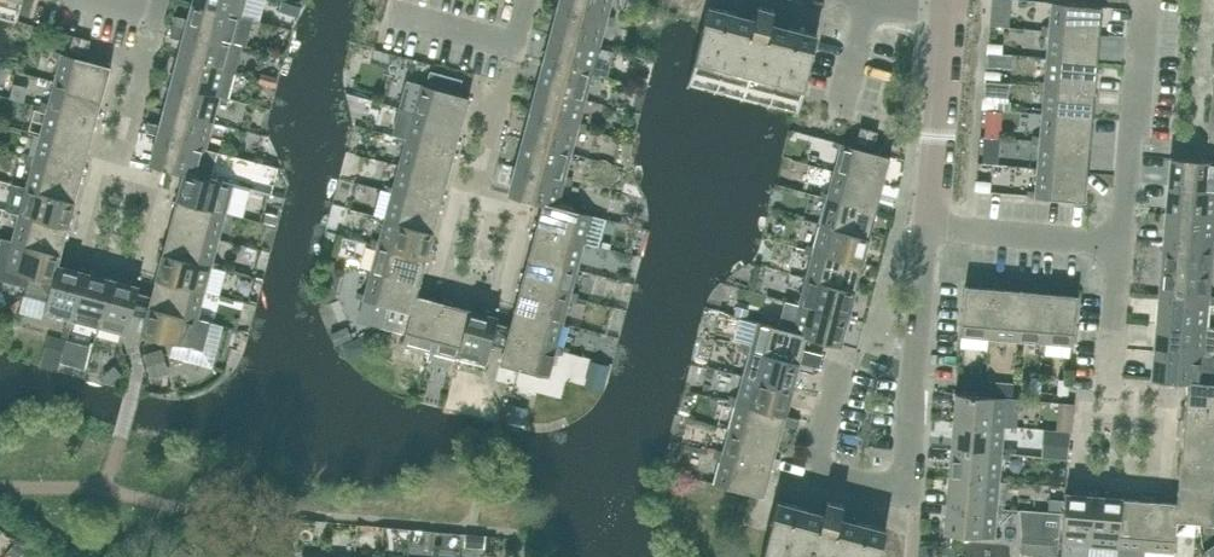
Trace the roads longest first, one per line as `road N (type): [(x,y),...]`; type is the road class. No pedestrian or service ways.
road 1 (residential): [(839,361),(817,469),(828,480),(902,498),(928,228)]
road 2 (residential): [(1125,252),(1143,2)]
road 3 (residential): [(928,228),(941,4)]
road 4 (residential): [(1125,252),(928,228)]
road 5 (residential): [(484,184),(534,0)]
road 6 (residential): [(1113,395),(1125,252)]

